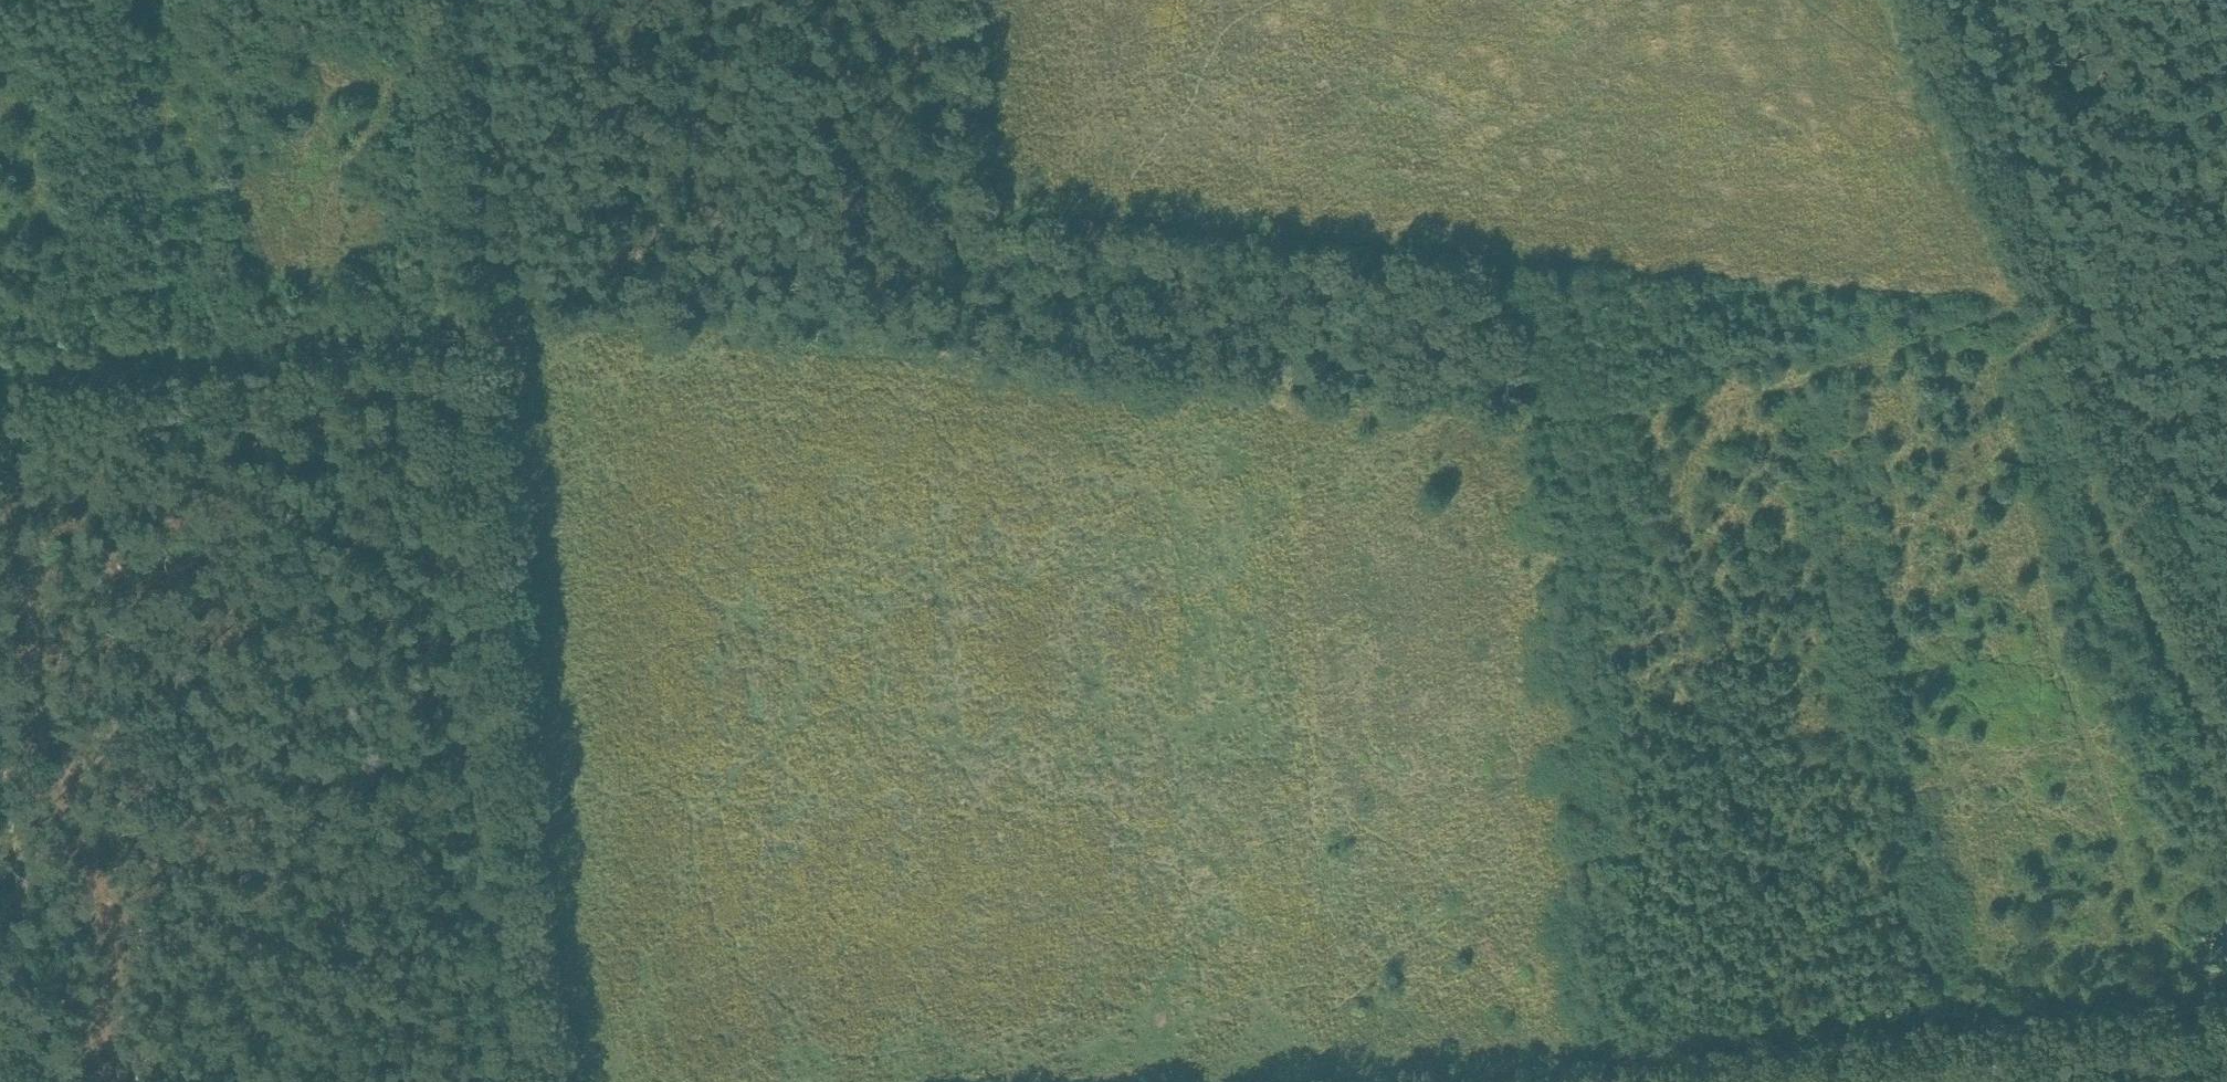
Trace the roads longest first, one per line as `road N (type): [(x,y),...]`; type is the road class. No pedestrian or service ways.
road 1 (track): [(2226,1054),(2044,1063),(1930,1081)]

